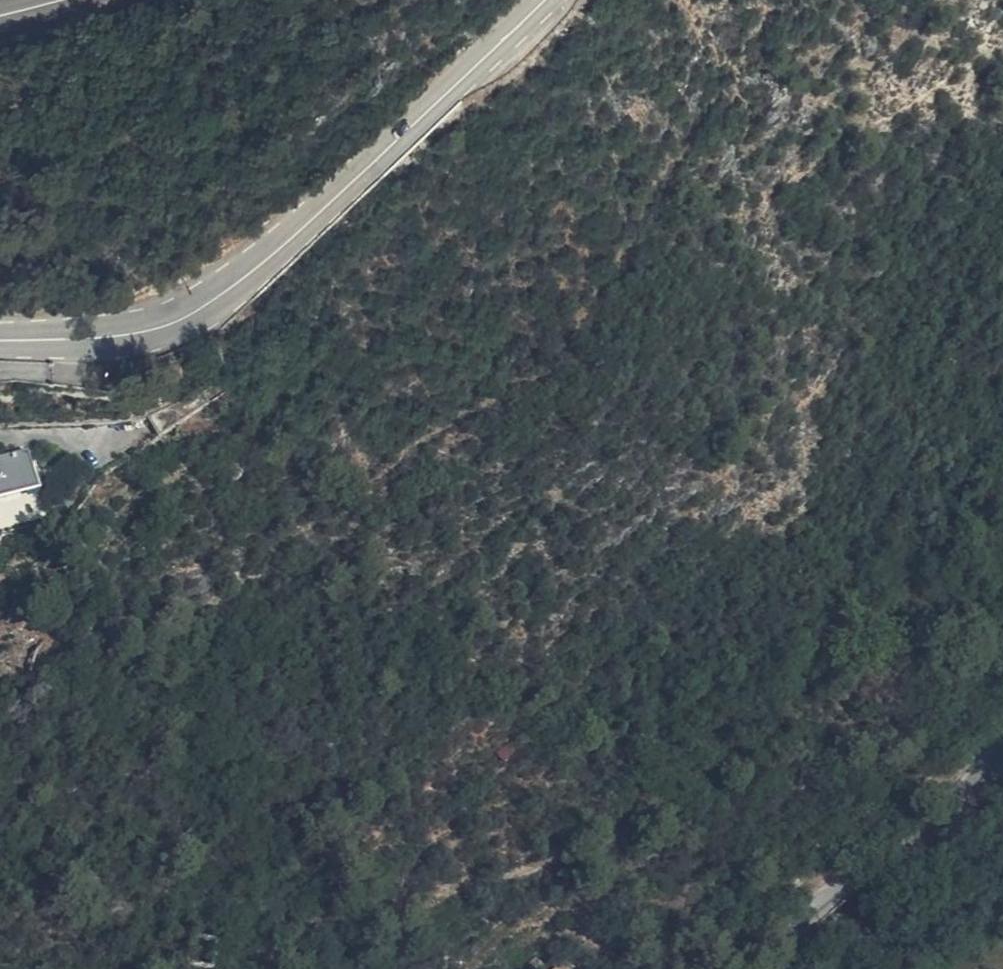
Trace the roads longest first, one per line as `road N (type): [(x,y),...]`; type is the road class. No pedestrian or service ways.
road 1 (secondary): [(547,0),(213,303),(172,323),(88,341),(0,338)]

